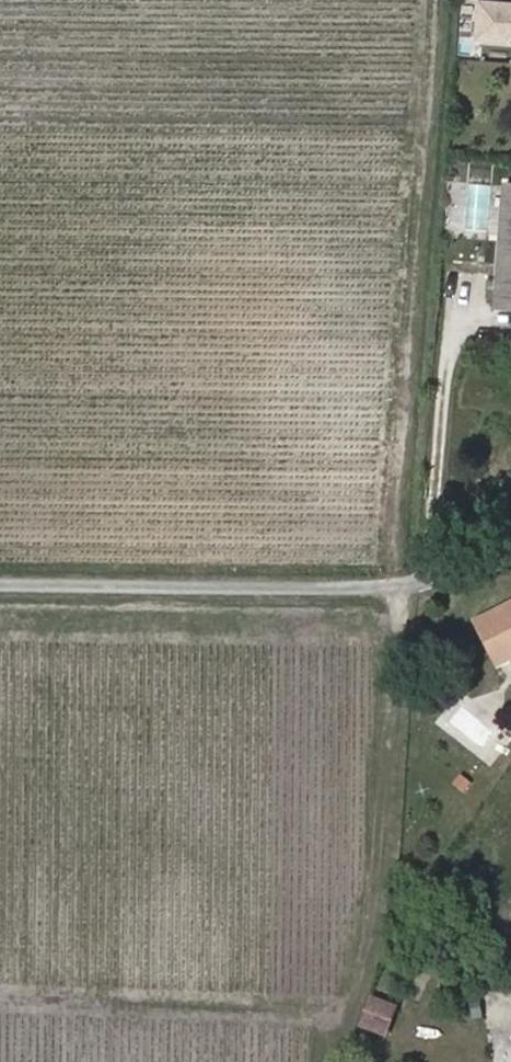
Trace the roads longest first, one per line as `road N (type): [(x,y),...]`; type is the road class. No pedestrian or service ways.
road 1 (track): [(436,0),(398,584)]
road 2 (track): [(0,583),(416,586)]

